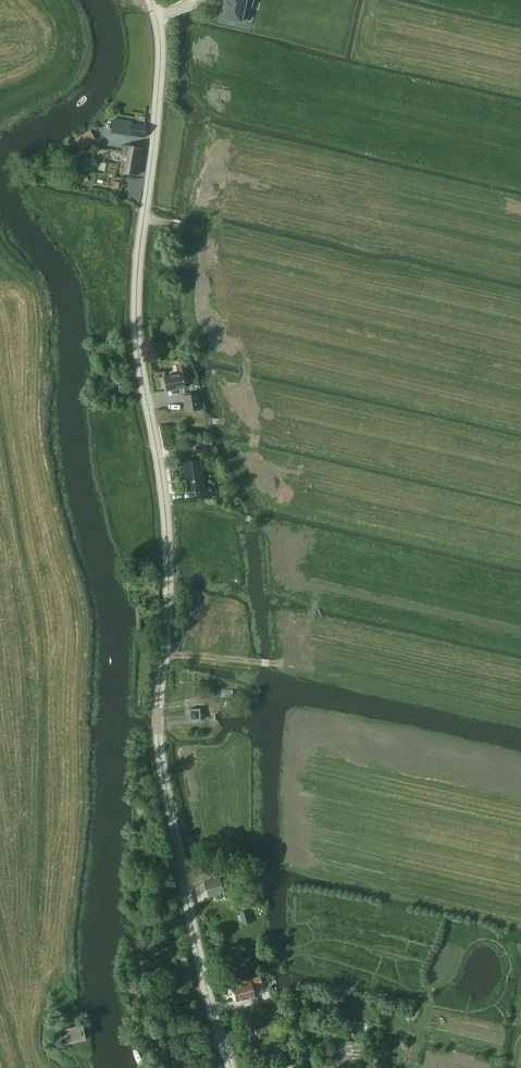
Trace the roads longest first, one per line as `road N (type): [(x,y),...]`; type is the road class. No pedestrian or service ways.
road 1 (unclassified): [(233,1067),(200,959),(155,742),(169,576),(134,282),(161,60),(150,0)]

